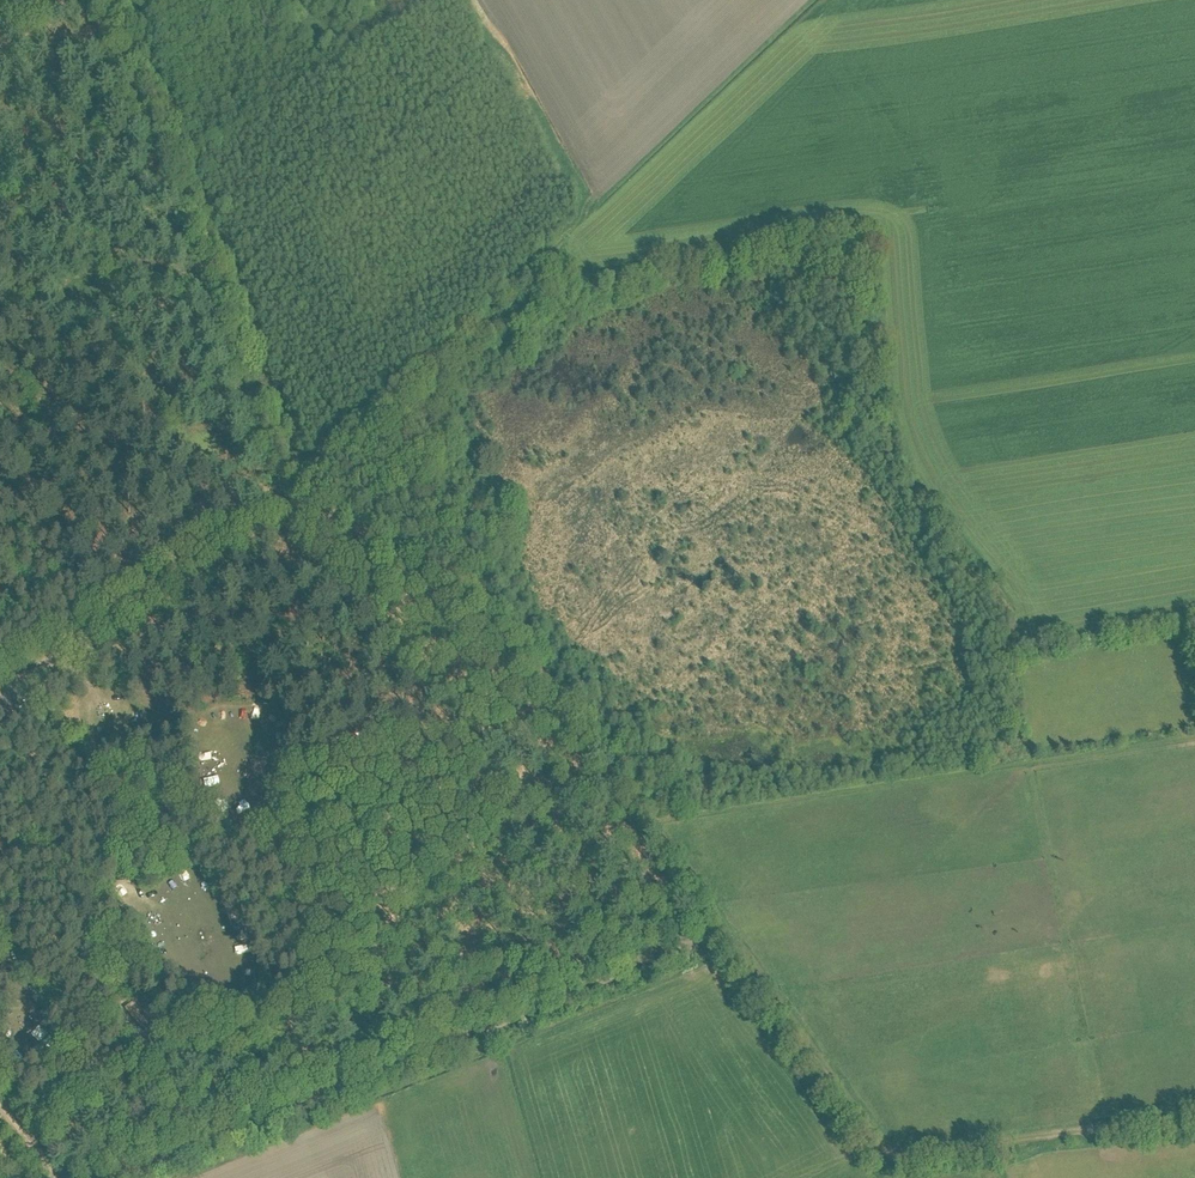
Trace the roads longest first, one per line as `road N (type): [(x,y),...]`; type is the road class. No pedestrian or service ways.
road 1 (track): [(1194,1113),(895,1157),(461,584),(277,509),(92,0)]
road 2 (track): [(127,1177),(720,932)]
road 3 (track): [(277,509),(103,633),(0,687)]

